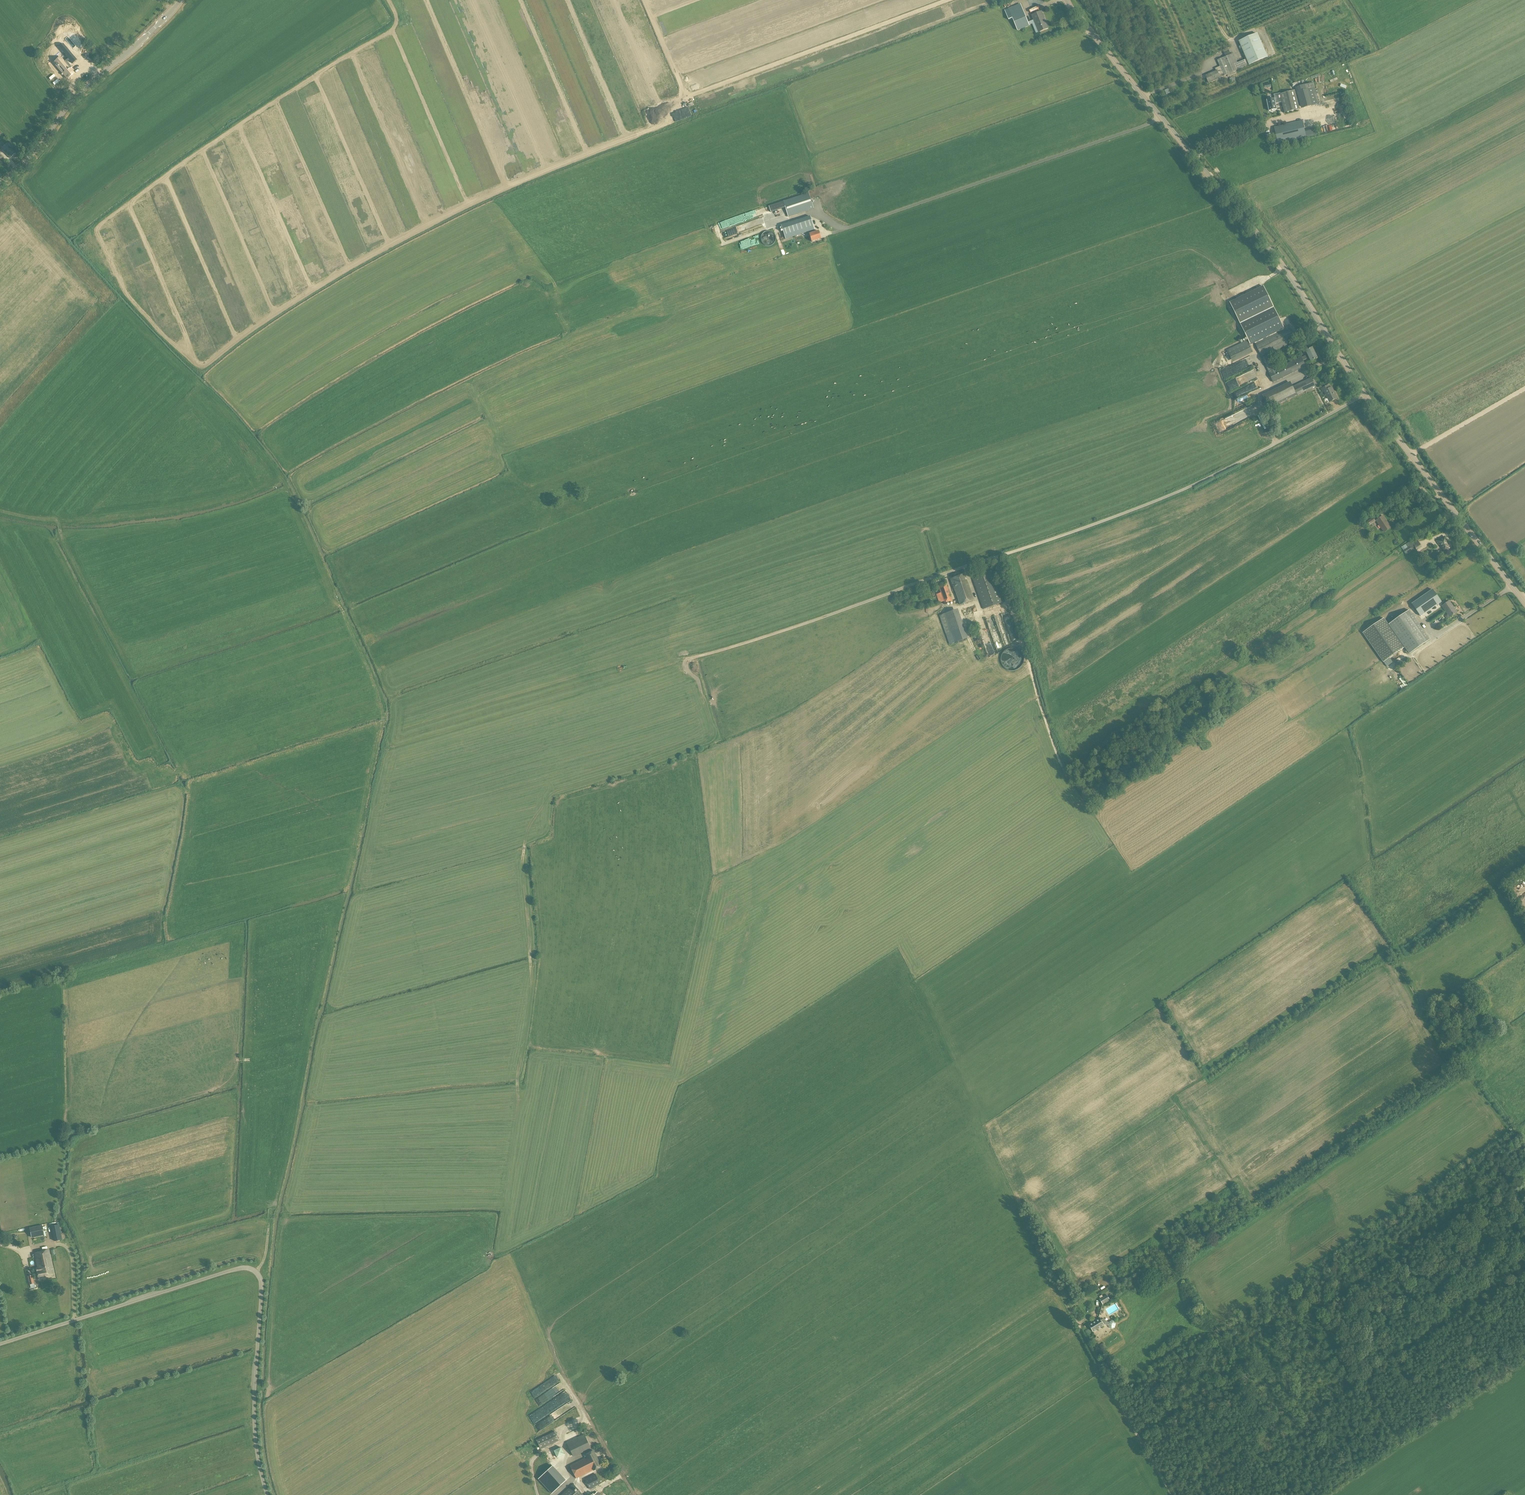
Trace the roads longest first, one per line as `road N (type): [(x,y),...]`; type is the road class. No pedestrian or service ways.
road 1 (tertiary): [(1524,603),(1348,372),(1282,265),(1066,0)]
road 2 (track): [(578,684),(686,661),(711,728),(683,750),(547,799),(526,838),(523,868),(530,964),(517,1087)]
road 3 (unclassified): [(0,1344),(252,1268),(261,1276),(254,1422),(268,1494)]
road 4 (track): [(1173,1494),(1060,1280),(1076,1251),(1215,1157)]
road 5 (track): [(686,661),(995,557)]
road 6 (track): [(1073,786),(1010,605),(982,614),(966,566)]
road 7 (secondary): [(0,184),(78,94),(181,0)]
road 8 (track): [(635,1494),(562,1370),(530,1288)]
road 9 (track): [(75,1320),(65,1243),(25,1254),(0,1243)]
road 10 (track): [(1187,1273),(1099,1365)]

